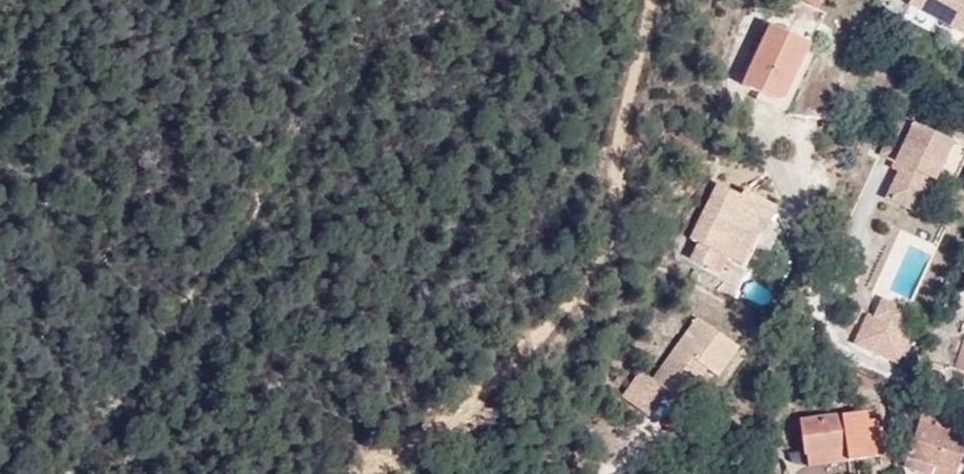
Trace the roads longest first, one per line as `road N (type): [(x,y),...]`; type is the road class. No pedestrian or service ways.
road 1 (track): [(656,0),(657,27),(606,271),(521,351),(344,473)]

